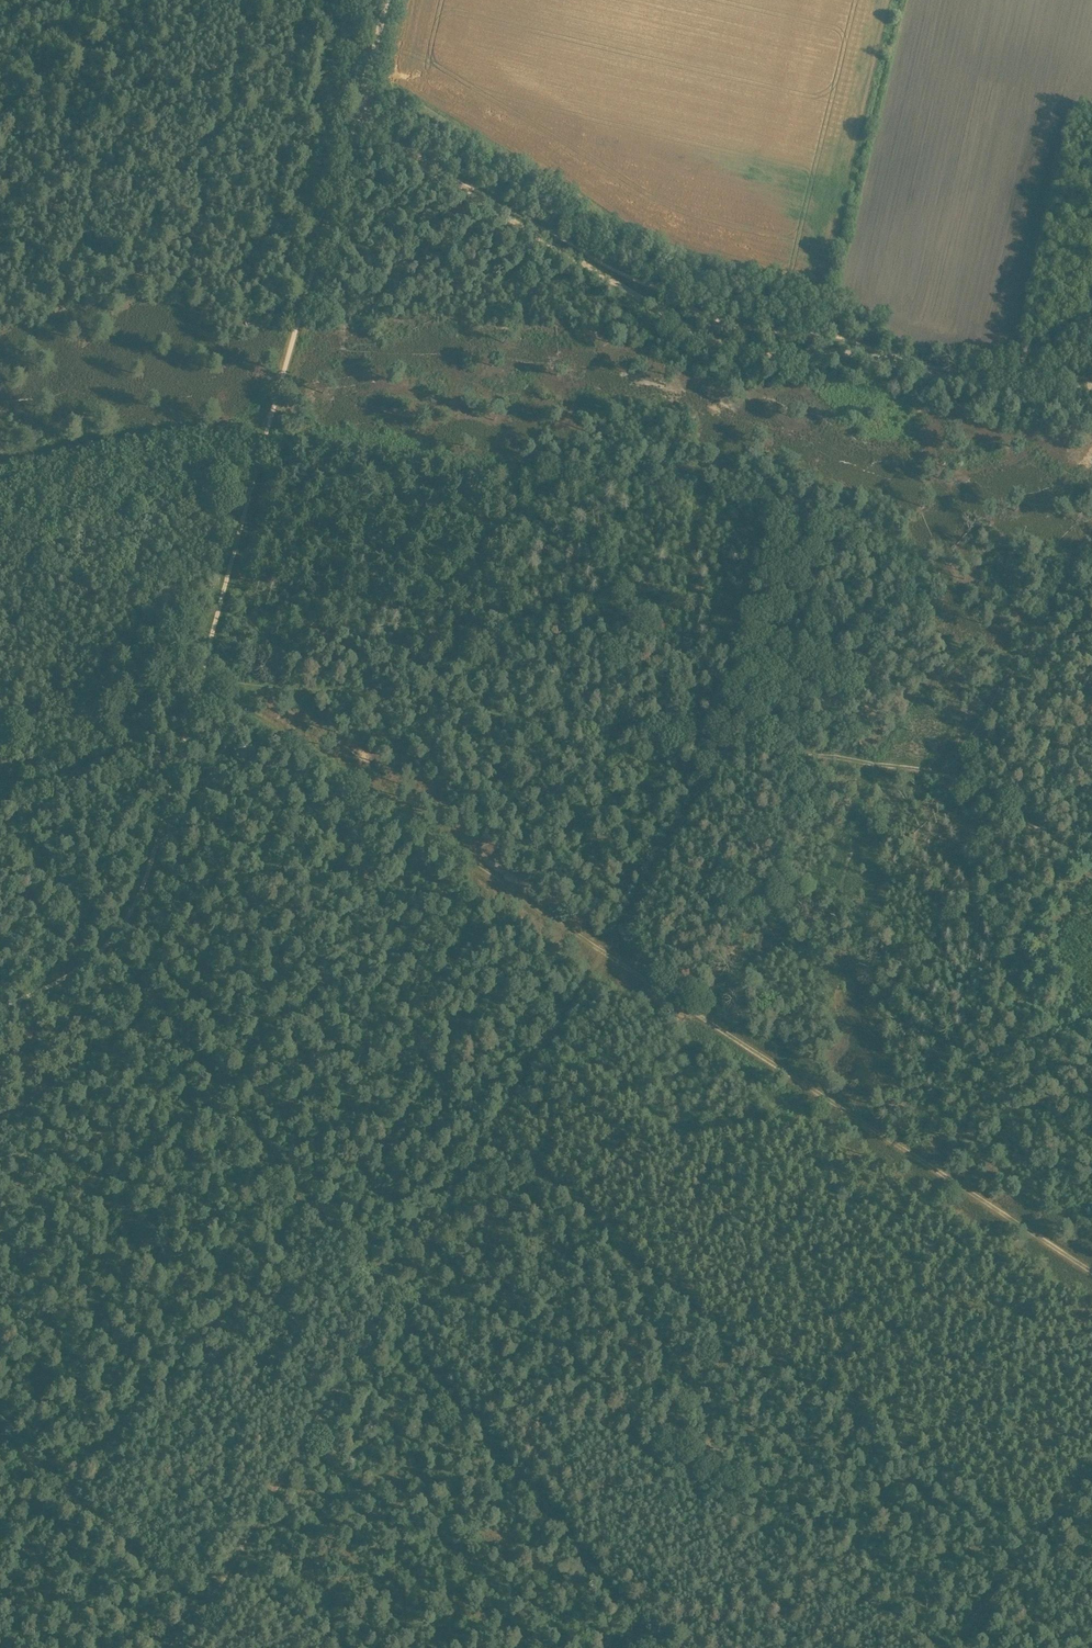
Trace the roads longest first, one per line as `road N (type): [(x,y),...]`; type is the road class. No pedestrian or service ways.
road 1 (track): [(208,693),(1091,1272)]
road 2 (track): [(1091,379),(1073,370),(935,373),(846,343),(752,343),(700,328),(386,154),(354,115)]
road 3 (track): [(482,1156),(542,1174),(605,1211),(773,1355),(1044,1535)]
road 4 (track): [(387,1298),(927,1647)]
road 5 (track): [(482,1156),(731,741)]
road 6 (track): [(387,1298),(656,1647)]
road 7 (track): [(0,1005),(73,975),(125,916),(148,874),(196,689)]
road 8 (track): [(152,1013),(387,1298)]
road 9 (track): [(387,1298),(320,1429),(199,1615)]
road 10 (track): [(266,439),(354,115)]
road 11 (track): [(1091,530),(953,778)]
road 12 (track): [(0,459),(191,429),(266,439)]
road 13 (track): [(0,1436),(199,1615)]
road 14 (track): [(196,689),(266,439)]
road 15 (track): [(731,741),(936,768),(953,778)]
road 16 (track): [(0,1126),(152,1013)]
road 17 (track): [(387,1298),(482,1156)]
road 18 (track): [(953,778),(1091,864)]
road 19 (track): [(1044,1535),(955,1647)]

